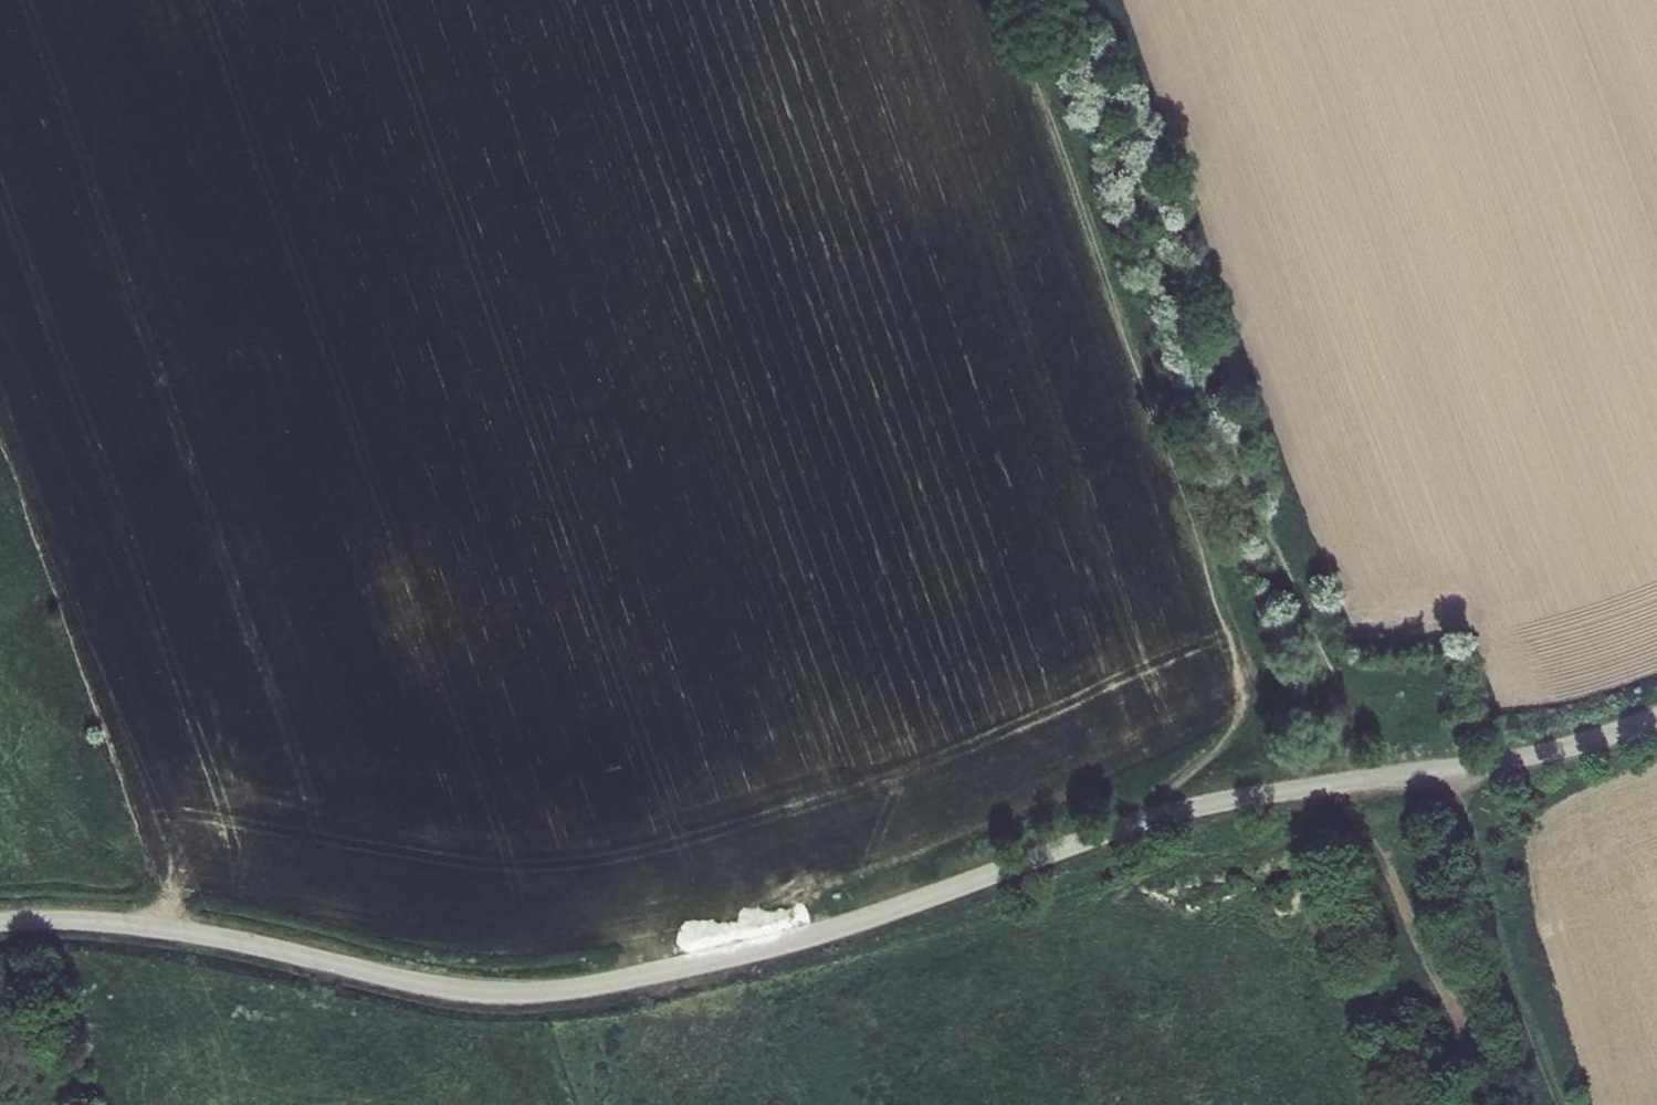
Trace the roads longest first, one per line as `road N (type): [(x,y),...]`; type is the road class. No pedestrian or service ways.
road 1 (residential): [(0,923),(133,926),(441,989),(558,992),(634,981),(833,930),(1010,867)]
road 2 (unclassified): [(1656,720),(1530,758),(1164,815),(1010,867)]

